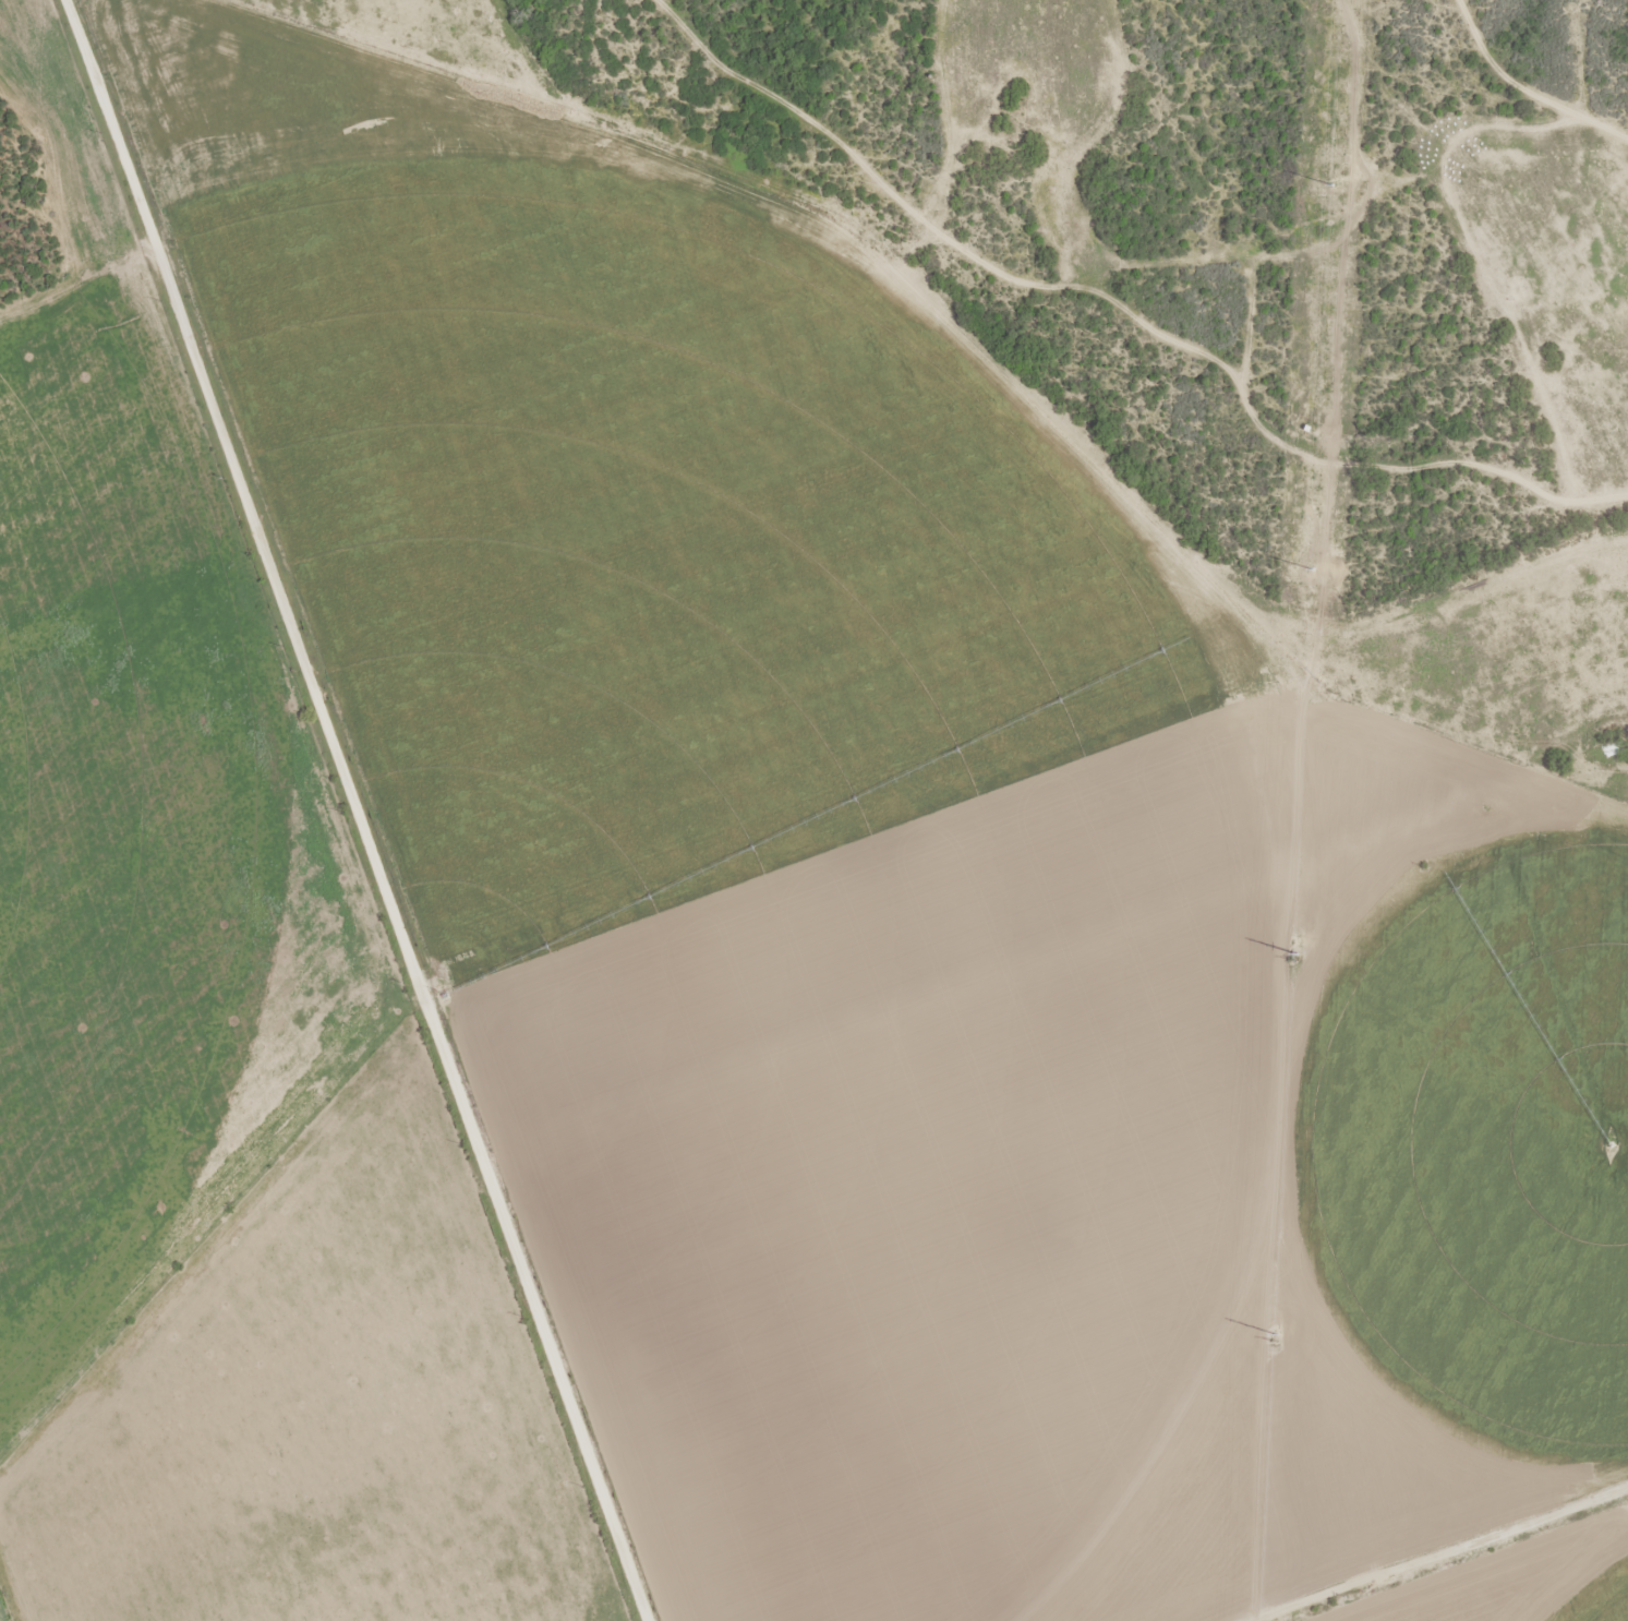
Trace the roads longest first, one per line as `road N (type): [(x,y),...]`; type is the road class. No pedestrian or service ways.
road 1 (track): [(658,1620),(71,0)]

